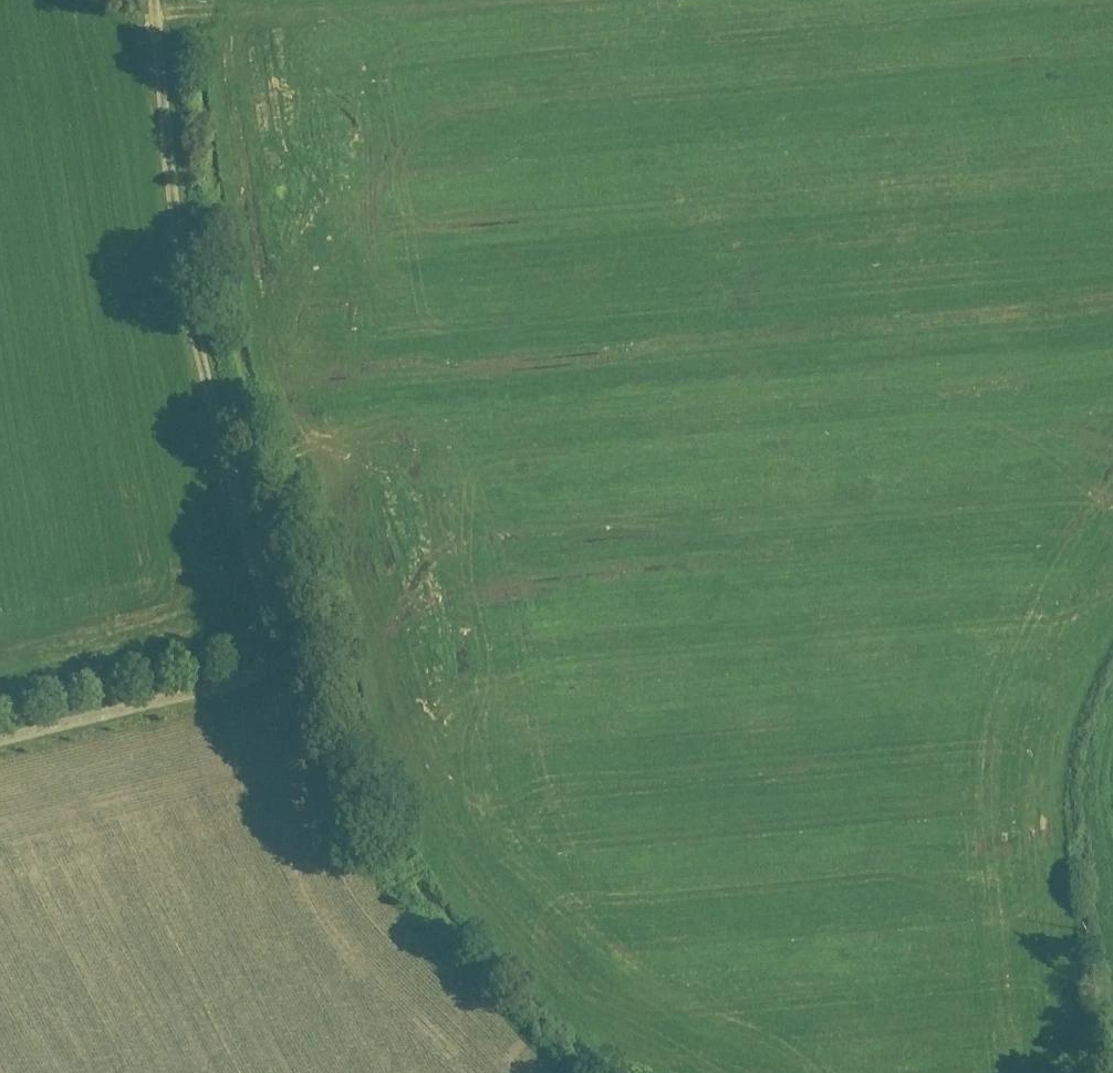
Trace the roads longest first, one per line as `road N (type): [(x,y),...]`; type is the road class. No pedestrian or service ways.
road 1 (unclassified): [(161,0),(191,356),(266,593),(261,671),(201,695),(0,738)]

